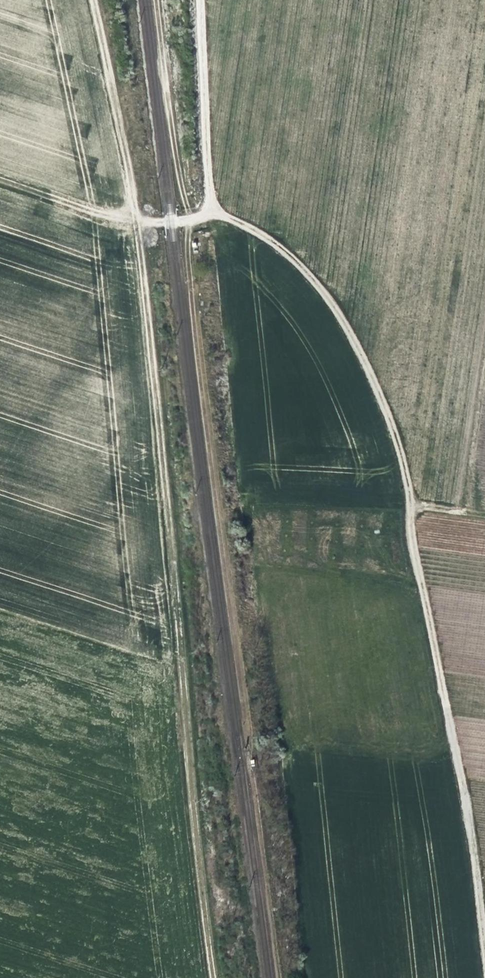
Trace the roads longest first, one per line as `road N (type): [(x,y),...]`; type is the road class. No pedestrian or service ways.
road 1 (track): [(227,217),(275,243),(342,313),(384,409),(409,493),(484,927)]
road 2 (track): [(189,219),(208,430),(281,977)]
road 3 (track): [(212,977),(172,670),(140,223)]
road 4 (track): [(140,223),(93,0)]
road 5 (track): [(227,217),(210,199),(201,0)]
road 6 (track): [(156,0),(191,219)]
road 7 (track): [(140,223),(0,178)]

